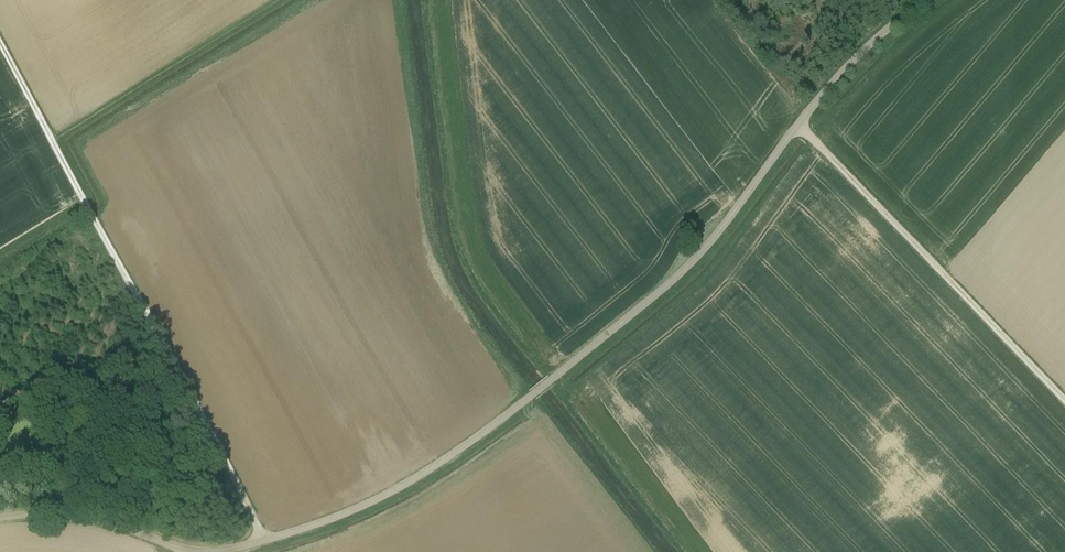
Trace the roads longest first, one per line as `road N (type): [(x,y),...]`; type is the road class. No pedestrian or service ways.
road 1 (track): [(268,543),(0,28)]
road 2 (track): [(805,124),(722,240),(538,400)]
road 3 (track): [(1064,393),(805,124)]
road 4 (unclassified): [(538,400),(419,482),(338,523),(233,551)]
road 5 (unclassified): [(184,551),(94,524),(39,517),(0,522)]
road 6 (track): [(931,0),(868,54),(805,124)]

